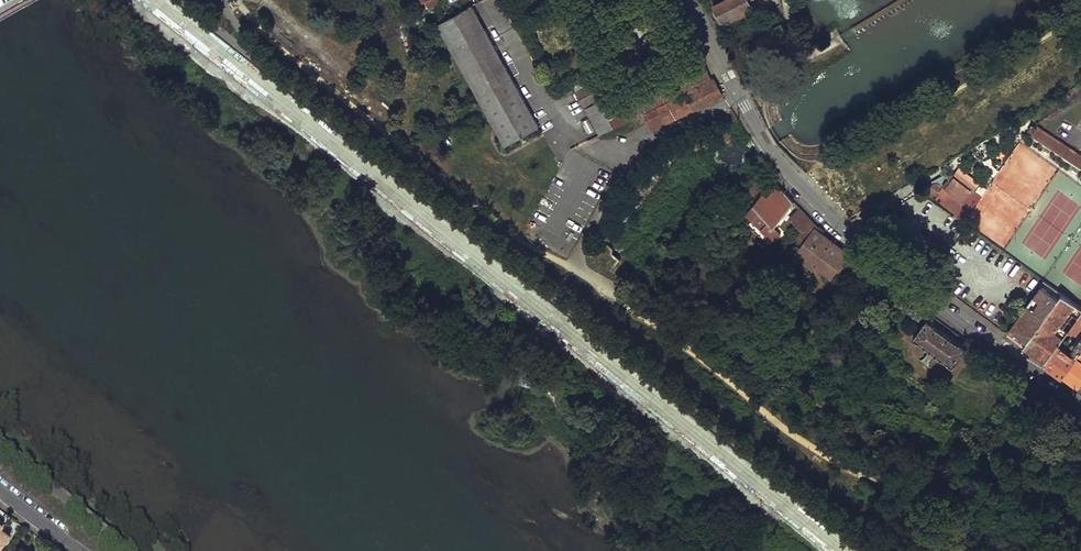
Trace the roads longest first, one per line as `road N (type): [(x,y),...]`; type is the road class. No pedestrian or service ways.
road 1 (residential): [(1080,404),(839,225),(768,143),(688,0)]

